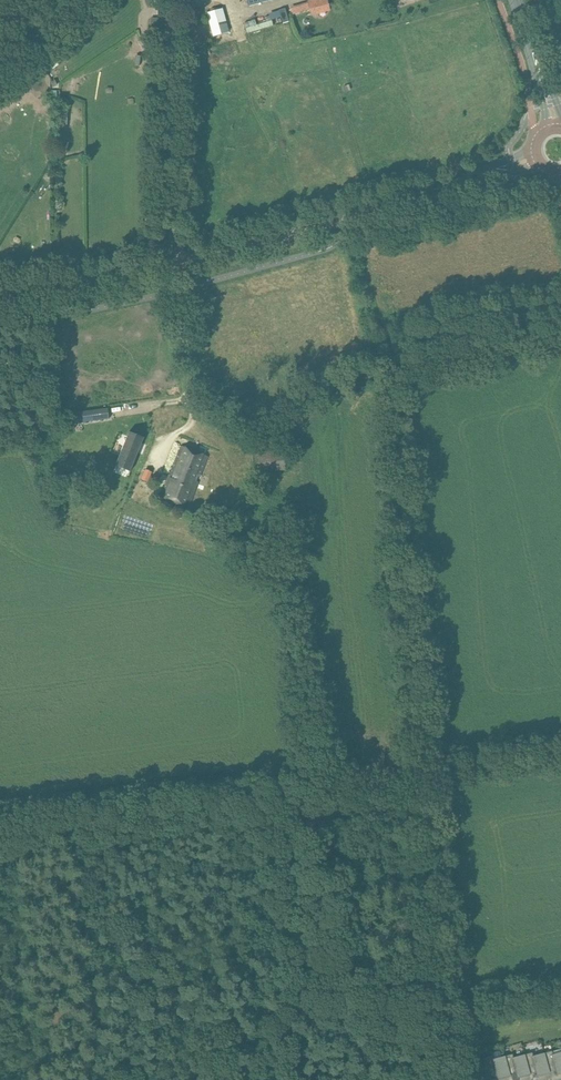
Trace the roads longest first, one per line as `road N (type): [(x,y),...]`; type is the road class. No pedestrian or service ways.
road 1 (tertiary): [(0,305),(240,251),(536,164)]
road 2 (track): [(560,334),(331,384),(213,425)]
road 3 (tertiary): [(554,128),(516,0)]

